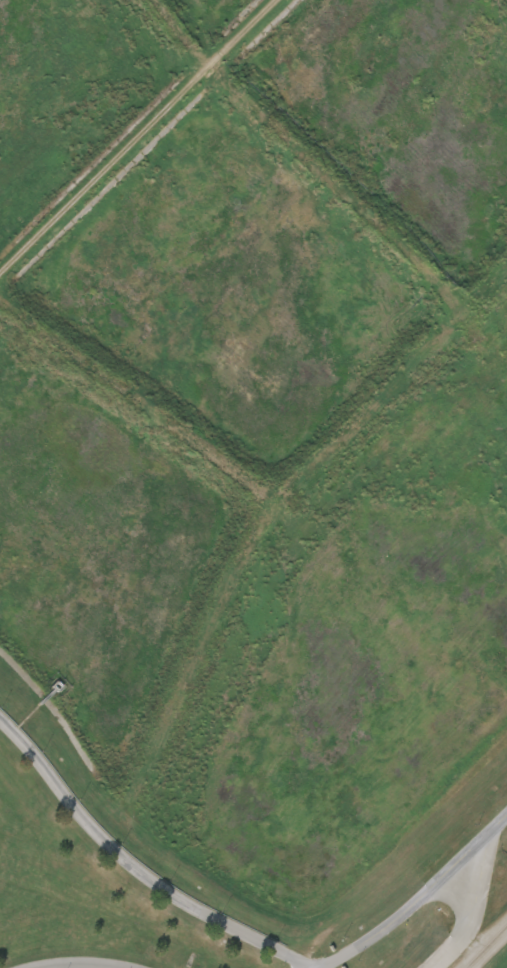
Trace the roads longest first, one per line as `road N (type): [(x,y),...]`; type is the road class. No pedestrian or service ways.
road 1 (residential): [(506,831),(444,894),(337,967)]

